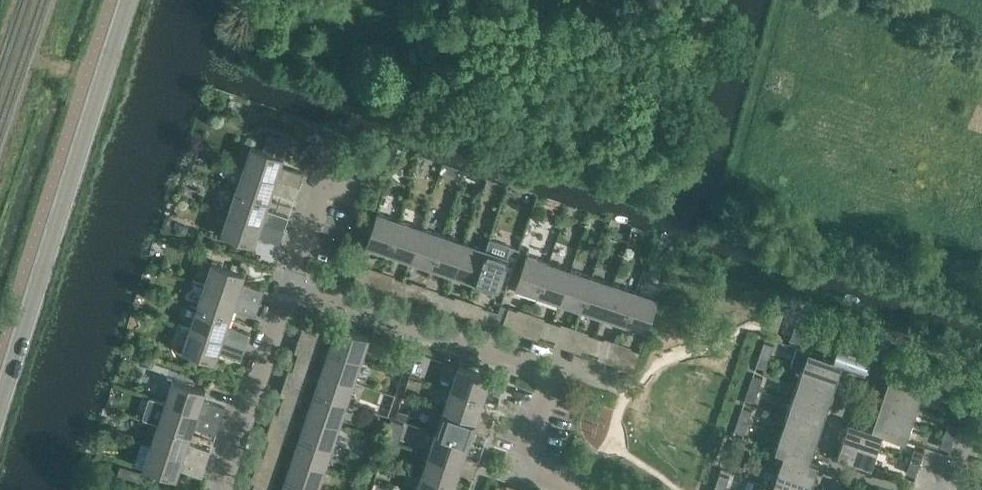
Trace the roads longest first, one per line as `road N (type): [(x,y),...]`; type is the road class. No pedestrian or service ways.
road 1 (residential): [(579,489),(525,471),(557,376),(294,283)]
road 2 (tertiary): [(0,408),(129,0)]
road 3 (residential): [(225,489),(294,283)]

